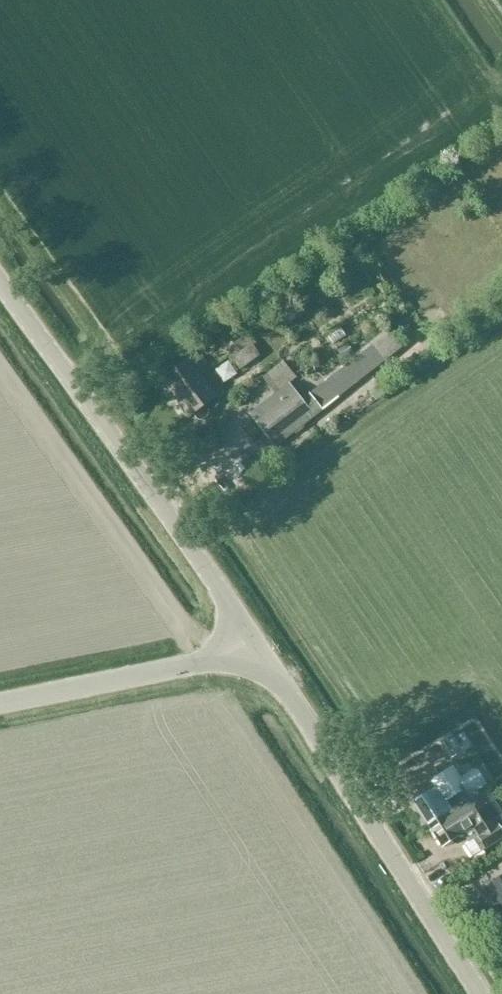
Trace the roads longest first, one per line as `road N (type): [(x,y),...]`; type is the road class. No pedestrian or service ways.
road 1 (tertiary): [(261,653),(0,285)]
road 2 (tertiary): [(482,993),(261,653)]
road 3 (unclassified): [(0,705),(261,653)]

